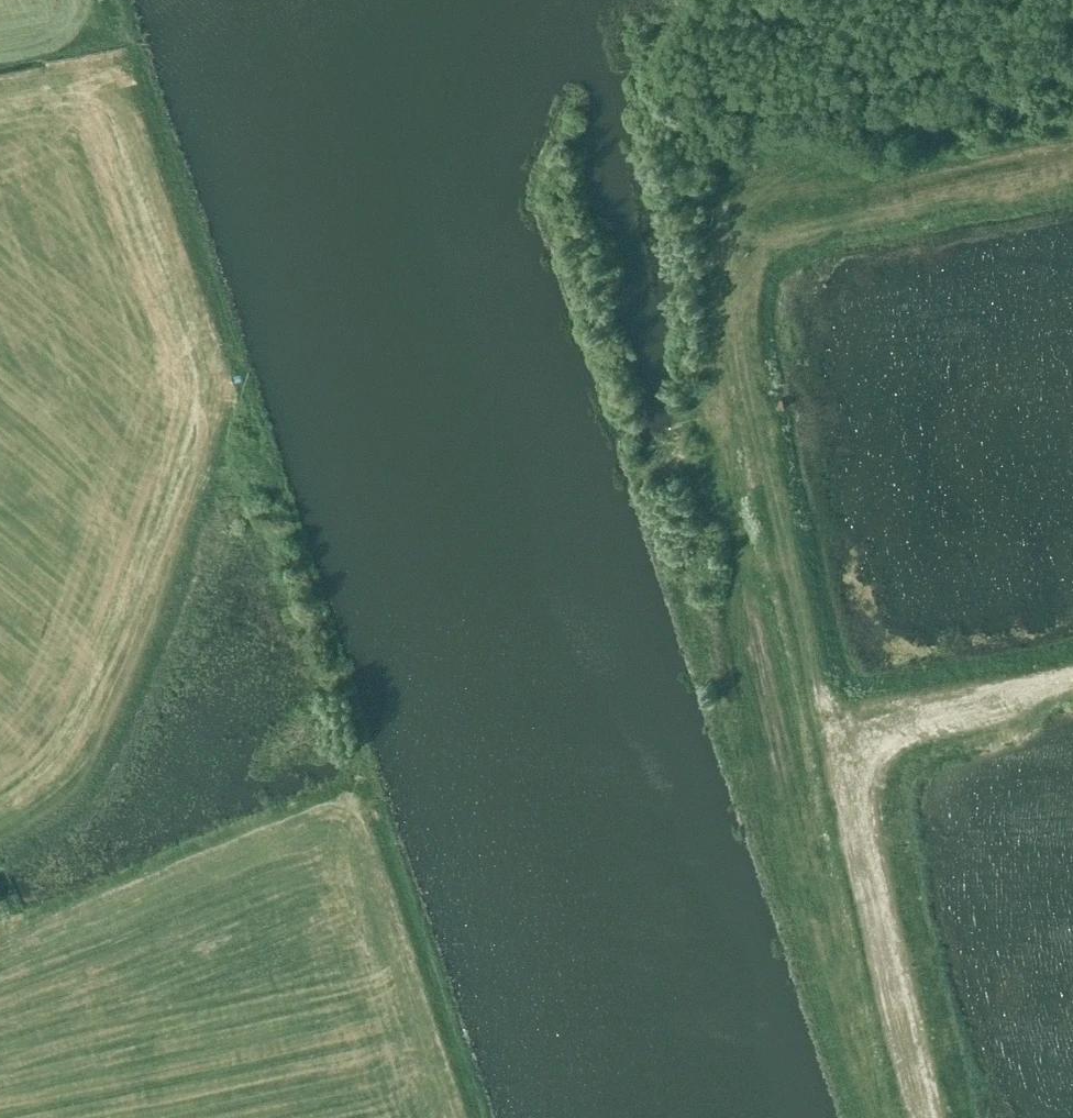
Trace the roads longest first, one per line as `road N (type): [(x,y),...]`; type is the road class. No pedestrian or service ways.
road 1 (track): [(0,806),(55,755),(98,678),(168,471),(182,386)]

